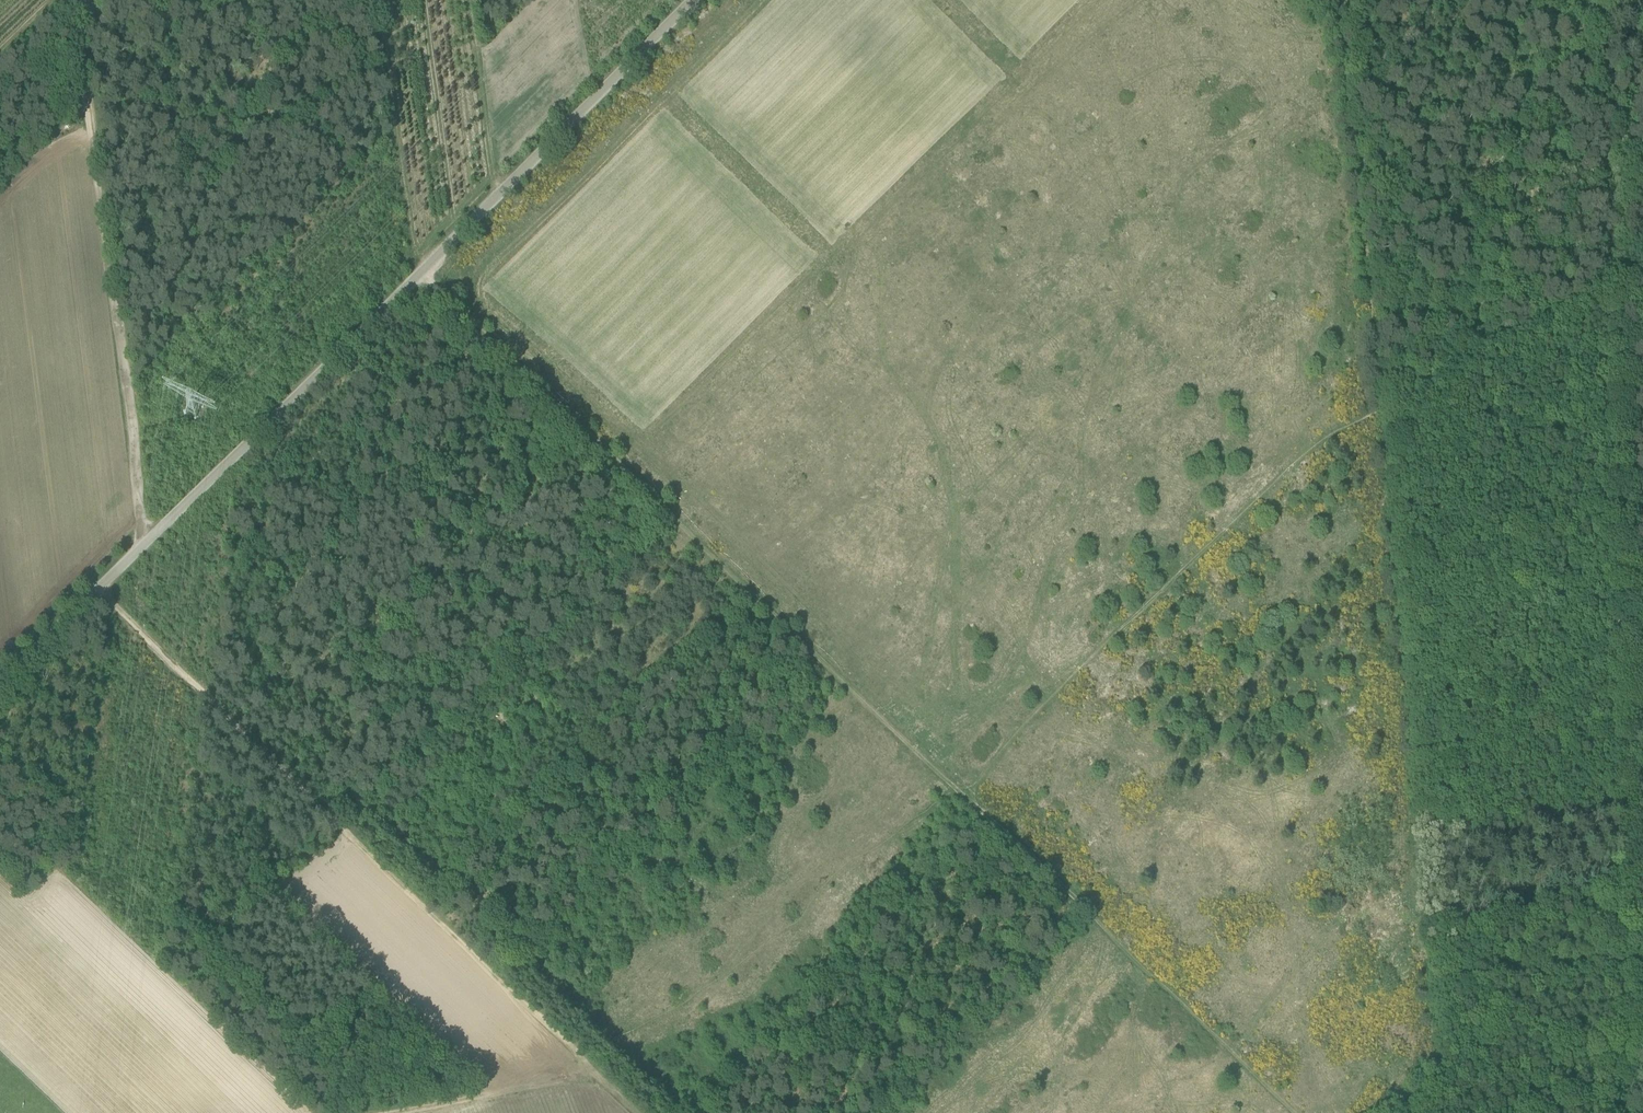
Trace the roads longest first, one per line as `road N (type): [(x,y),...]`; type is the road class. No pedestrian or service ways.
road 1 (unclassified): [(0,683),(691,0)]
road 2 (track): [(1629,1112),(1610,281)]
road 3 (track): [(964,792),(421,273)]
road 4 (track): [(632,1112),(99,589)]
road 5 (track): [(1385,406),(1325,439),(1265,492),(964,792)]
road 6 (track): [(75,15),(144,542)]
road 7 (track): [(1296,1112),(964,792)]
road 8 (track): [(1610,281),(1600,0)]
road 9 (track): [(594,1076),(401,1112)]

